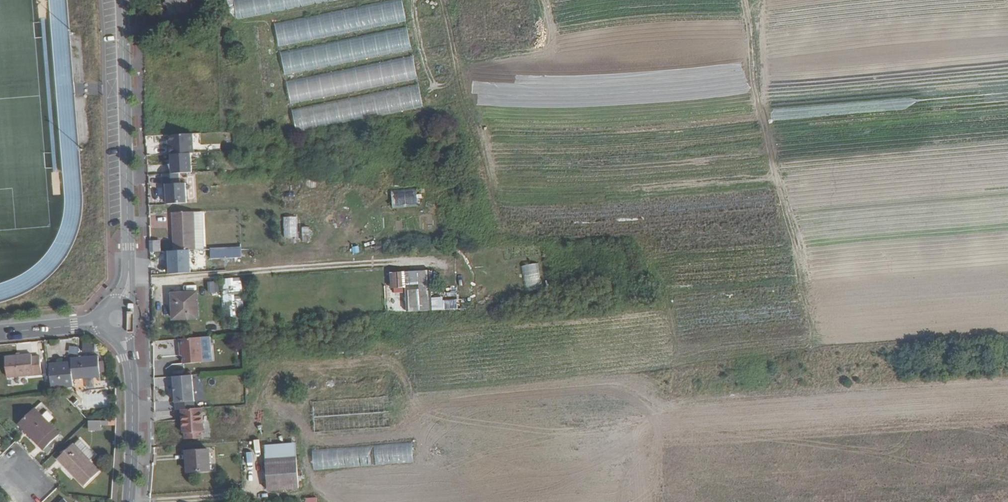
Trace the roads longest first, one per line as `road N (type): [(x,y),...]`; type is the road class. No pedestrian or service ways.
road 1 (tertiary): [(122,0),(129,267)]
road 2 (tertiary): [(128,501),(132,380),(120,334)]

